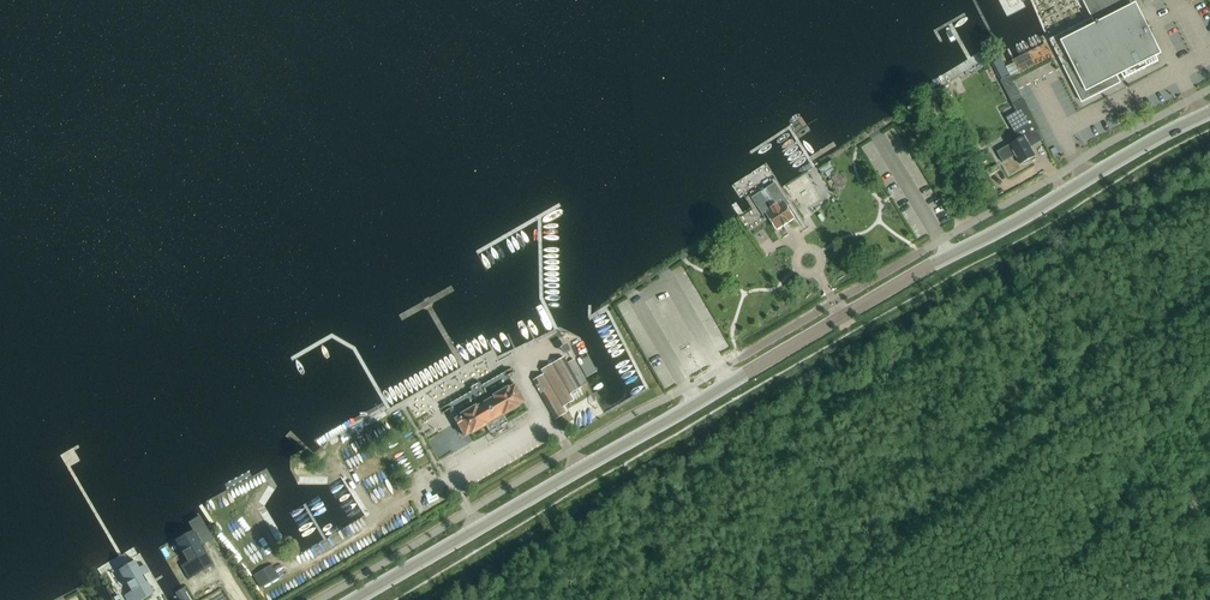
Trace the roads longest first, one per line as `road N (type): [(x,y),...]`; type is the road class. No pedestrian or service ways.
road 1 (secondary): [(360,599),(1209,113)]
road 2 (track): [(256,506),(250,520),(287,578),(466,472)]

